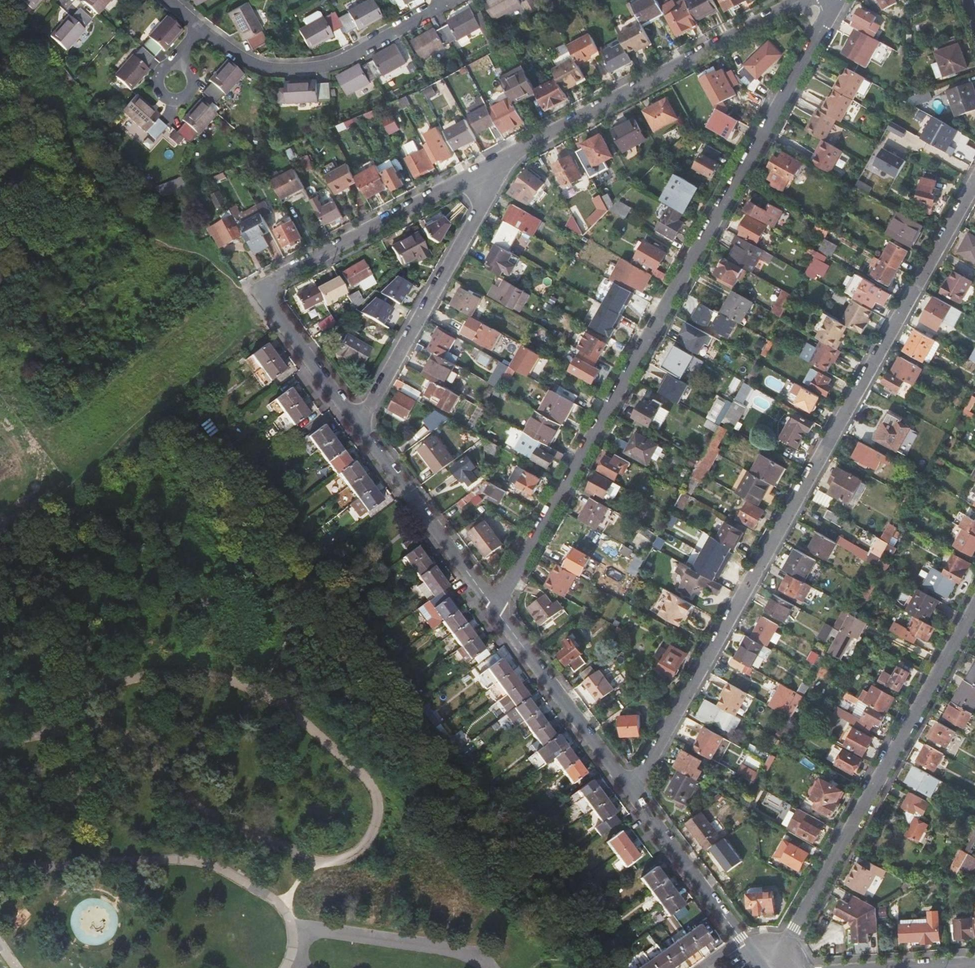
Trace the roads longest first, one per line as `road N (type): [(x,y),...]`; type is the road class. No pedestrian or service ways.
road 1 (residential): [(974,182),(634,796)]
road 2 (residential): [(835,0),(497,611)]
road 3 (residential): [(974,608),(771,967)]
road 4 (residential): [(491,171),(802,0)]
road 5 (residential): [(491,171),(486,204),(360,427)]
road 6 (residential): [(442,4),(309,67),(259,62),(200,26)]
road 7 (residential): [(263,293),(282,276),(491,171)]
road 8 (residential): [(497,611),(634,796)]
road 9 (residential): [(360,427),(497,611)]
road 10 (residential): [(634,796),(762,967)]
road 11 (residential): [(263,293),(360,427)]

